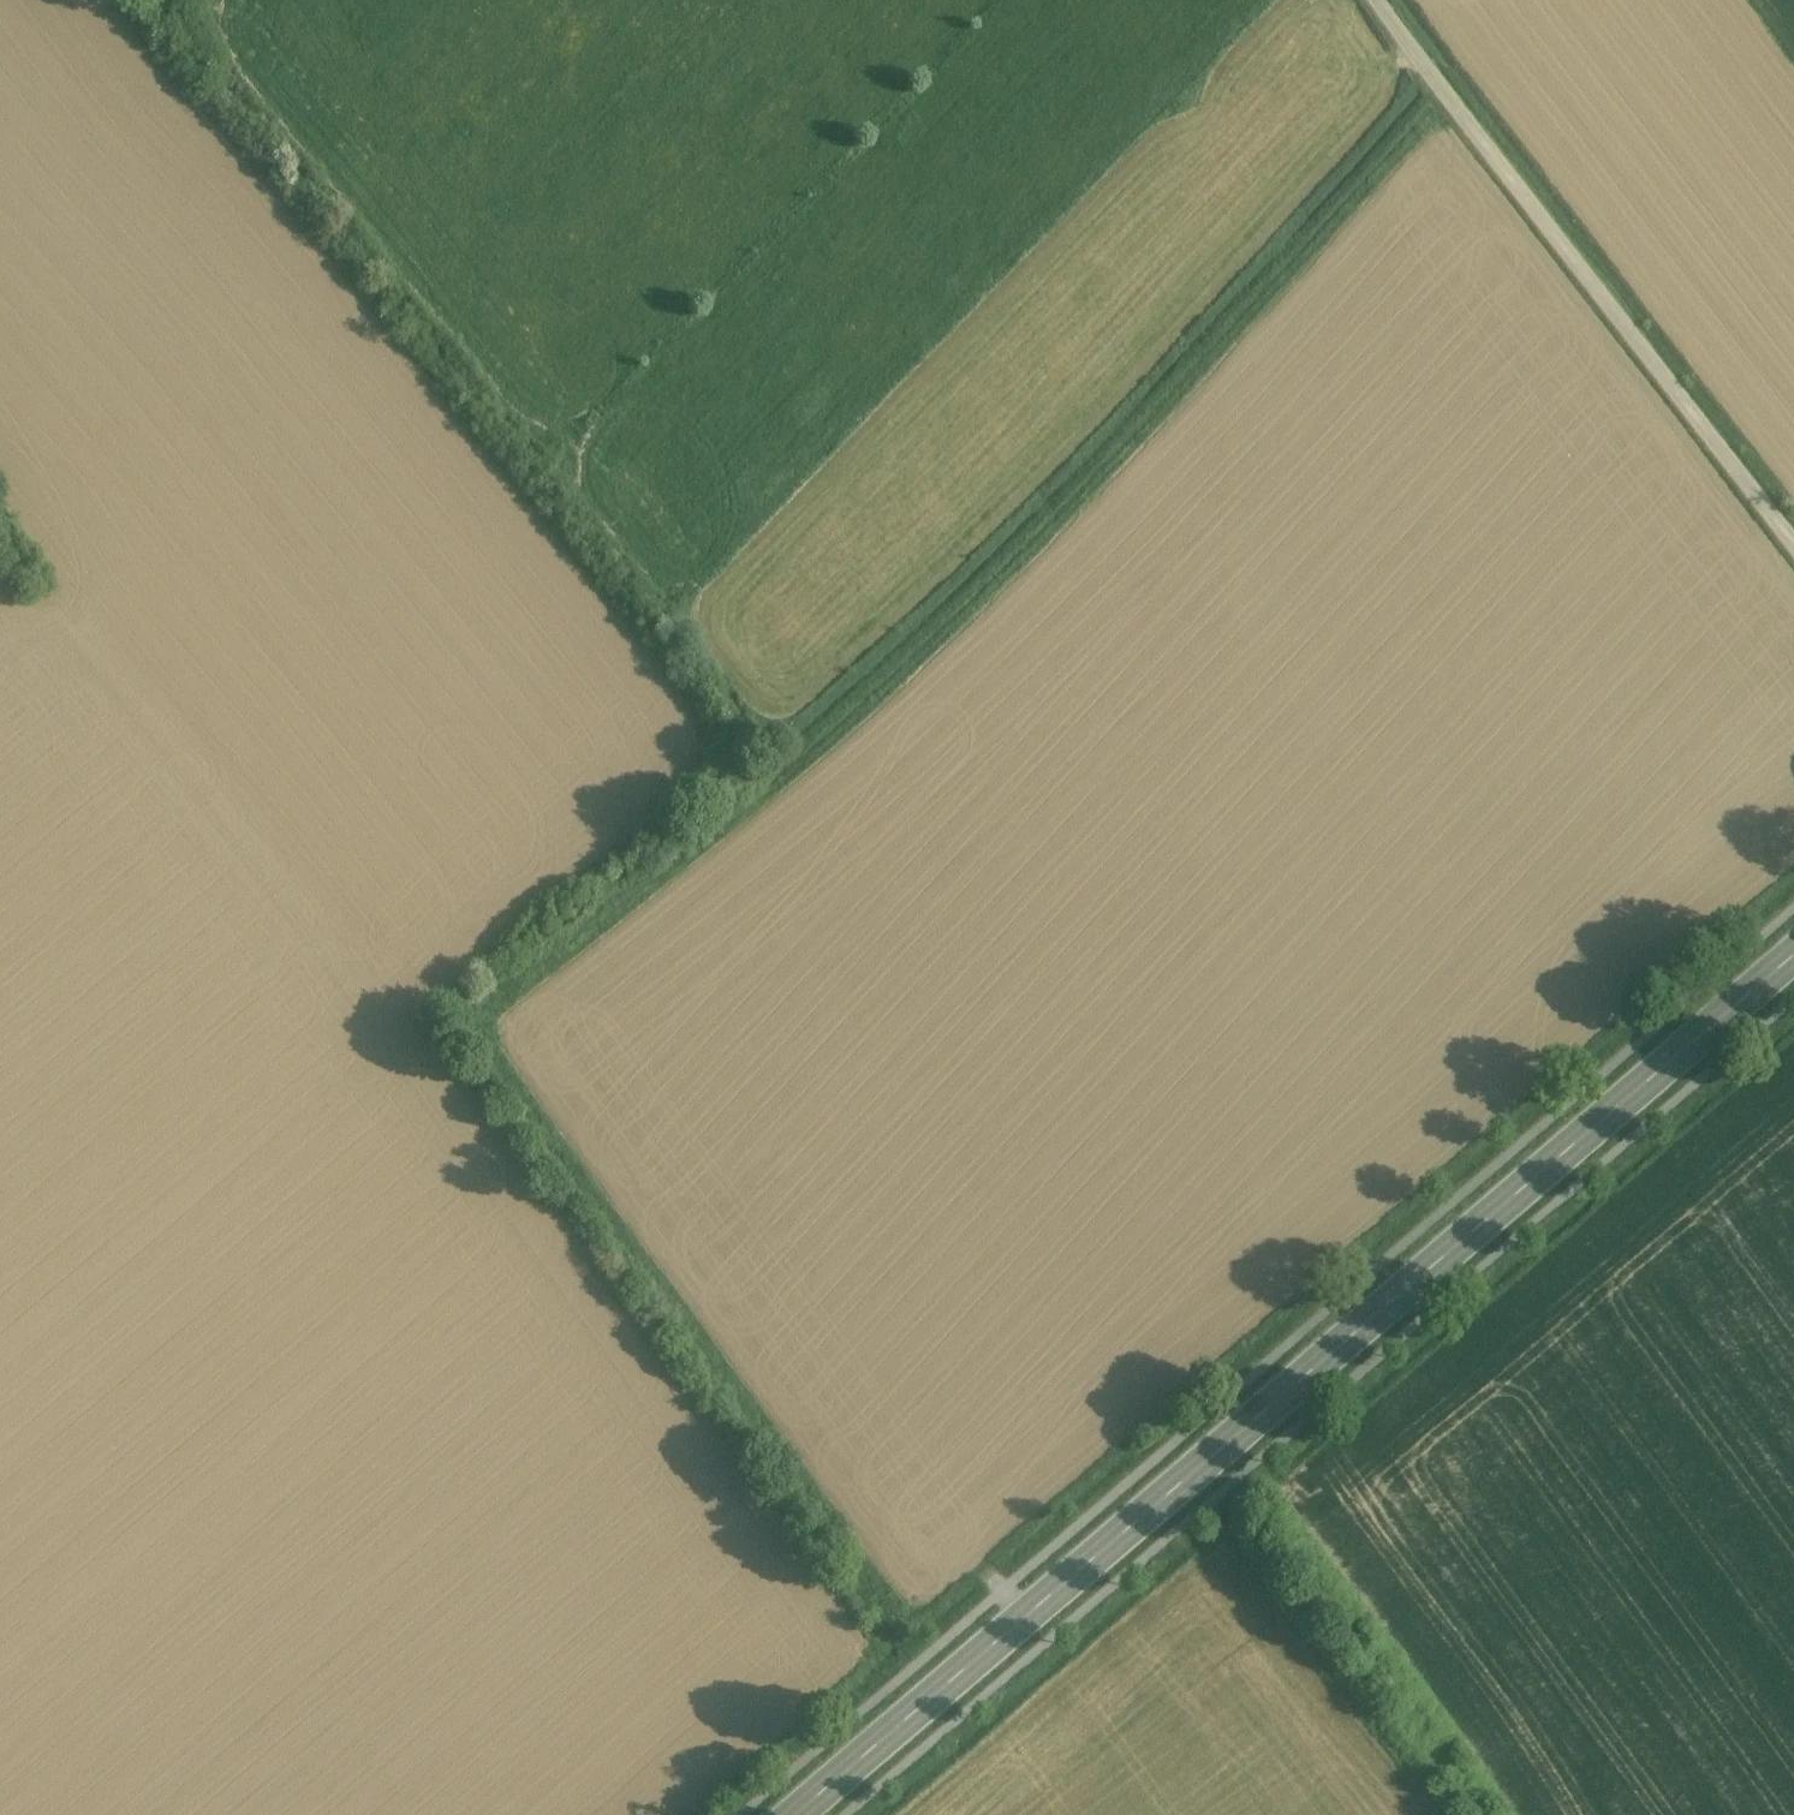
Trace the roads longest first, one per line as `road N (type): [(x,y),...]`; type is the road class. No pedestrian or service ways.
road 1 (primary): [(796,1814),(1793,955)]
road 2 (unclassified): [(1793,533),(1386,0)]

